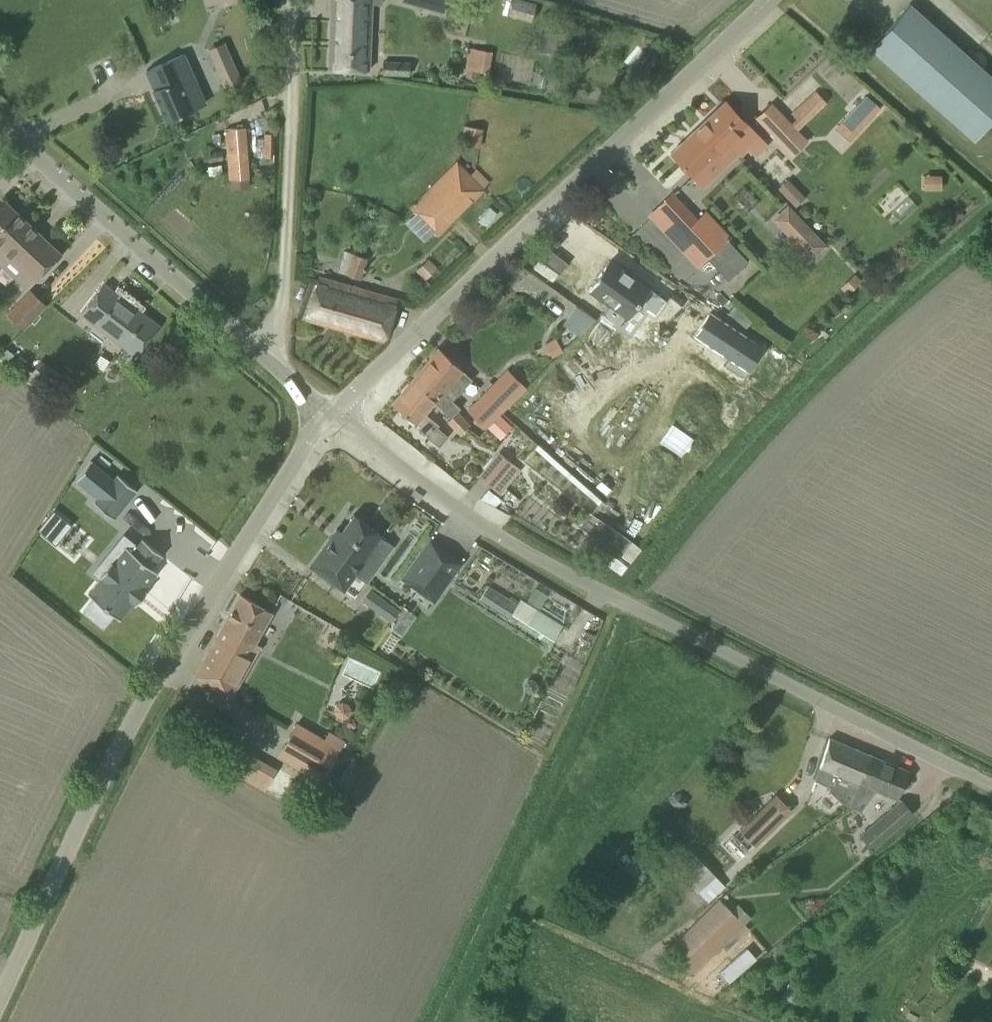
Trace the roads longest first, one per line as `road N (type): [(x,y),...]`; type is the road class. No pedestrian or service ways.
road 1 (unclassified): [(329,415),(591,584),(991,781)]
road 2 (unclassified): [(0,997),(141,701),(329,415)]
road 3 (unclassified): [(329,415),(769,0)]
road 4 (unclassified): [(0,126),(329,415)]
road 5 (track): [(284,0),(292,143),(282,317),(265,356)]

